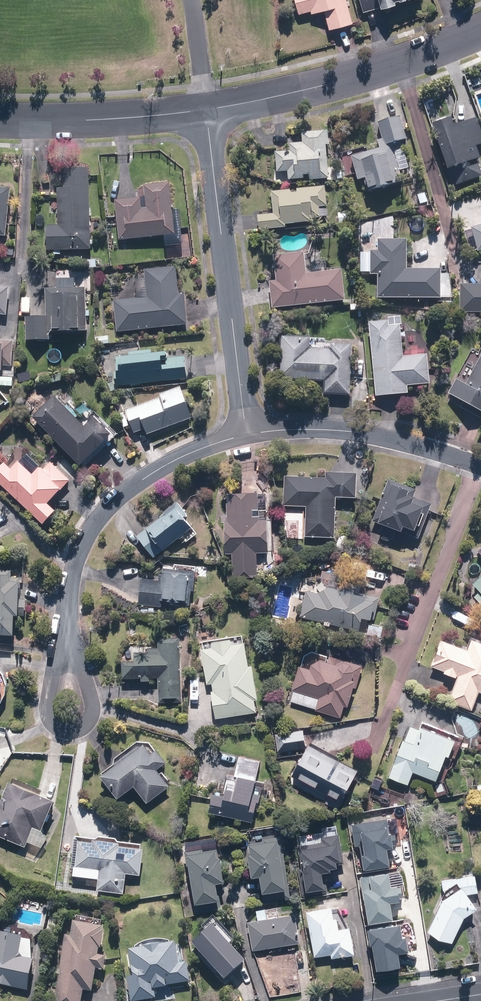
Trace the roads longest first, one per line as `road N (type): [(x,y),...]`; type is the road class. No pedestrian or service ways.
road 1 (residential): [(205,109),(247,435)]
road 2 (residential): [(67,636),(76,561),(98,519),(172,462),(247,435)]
road 3 (tertiary): [(205,109),(355,77),(480,30)]
road 4 (residential): [(247,435),(346,432),(480,466)]
road 5 (tertiary): [(0,119),(205,109)]
road 6 (residential): [(67,636),(91,699),(86,723),(56,726),(51,694)]

